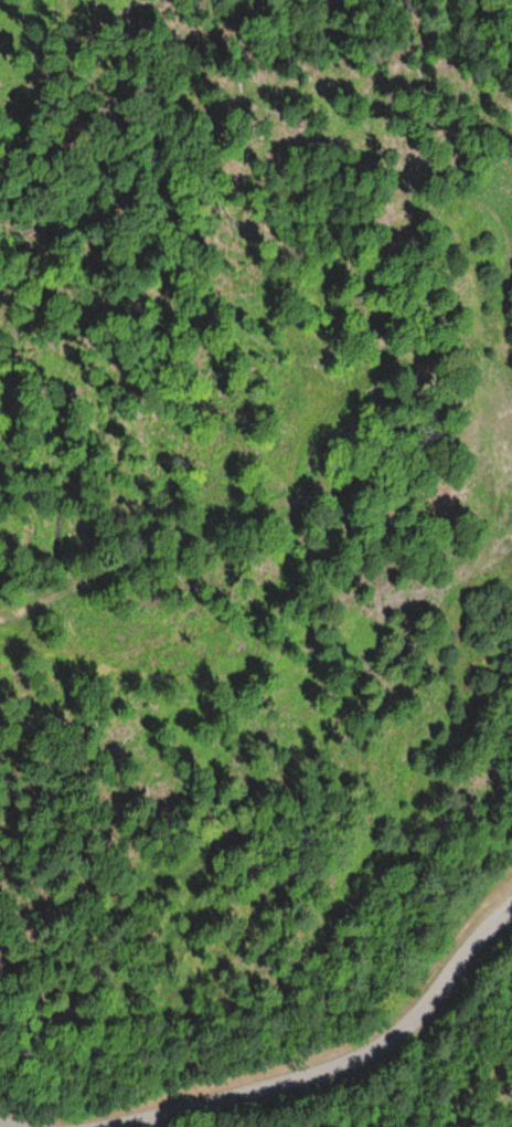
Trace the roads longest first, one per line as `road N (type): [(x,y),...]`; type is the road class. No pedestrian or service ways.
road 1 (residential): [(0,600),(121,564),(511,400)]
road 2 (residential): [(511,909),(481,928),(413,1024),(345,1063),(245,1095),(79,1126)]

